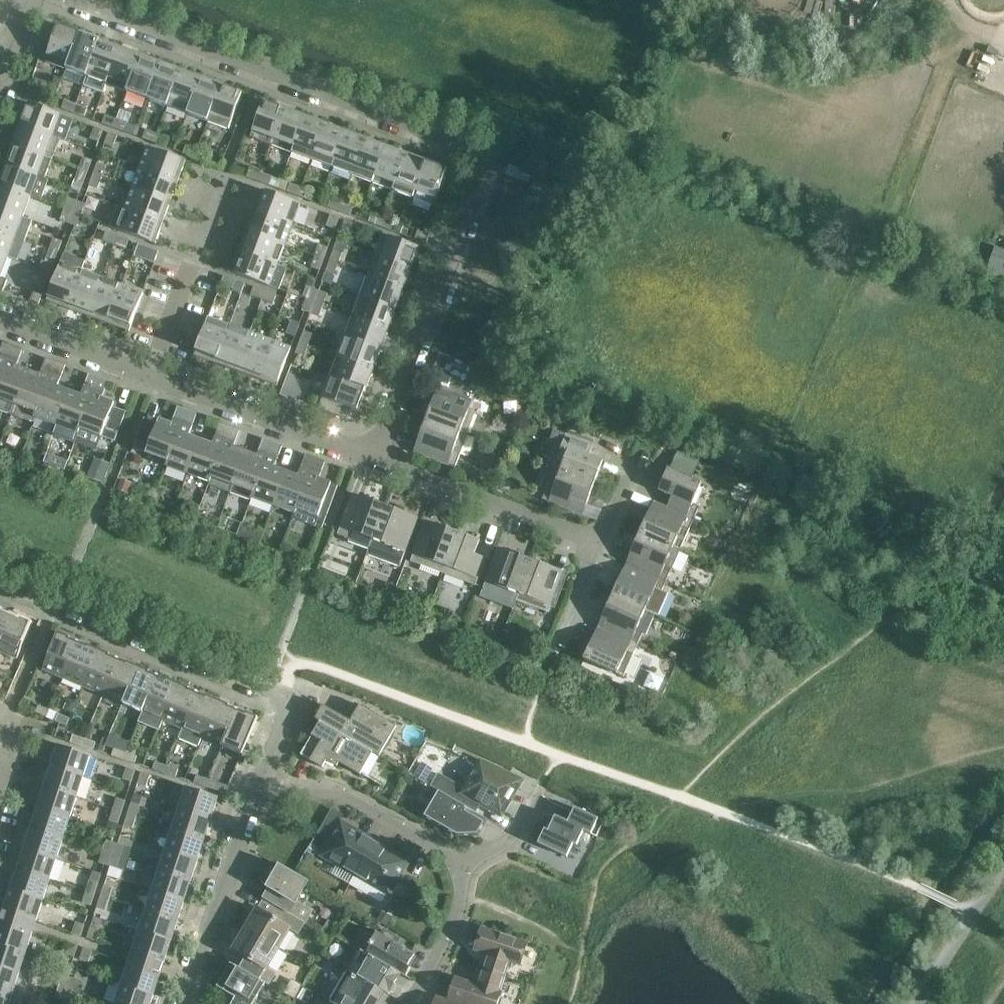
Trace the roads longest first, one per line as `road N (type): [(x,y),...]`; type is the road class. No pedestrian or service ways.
road 1 (residential): [(370,455),(480,180),(465,145),(67,0)]
road 2 (residential): [(260,787),(286,720),(275,698),(0,578)]
road 3 (residential): [(601,547),(370,455)]
road 4 (residential): [(370,455),(152,375)]
road 5 (residential): [(181,1003),(260,787)]
road 6 (residential): [(466,865),(336,791),(260,787)]
road 7 (residential): [(152,375),(0,320)]
road 8 (residential): [(409,1003),(453,932),(466,865)]
road 9 (residential): [(152,375),(195,256)]

